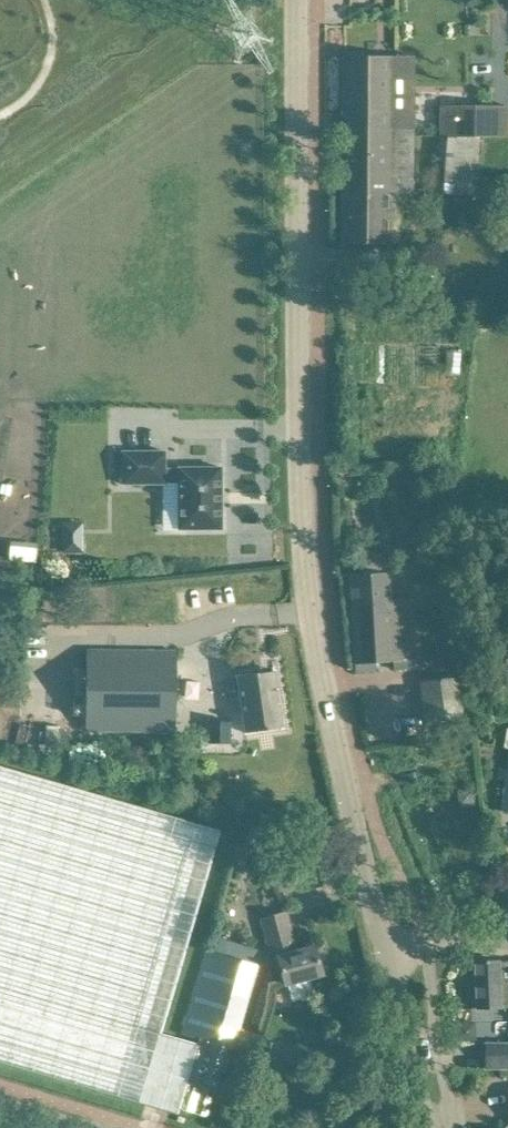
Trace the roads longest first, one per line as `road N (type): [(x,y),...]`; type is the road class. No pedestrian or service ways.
road 1 (unclassified): [(387,954),(303,553),(300,0)]
road 2 (unclassified): [(430,1127),(387,954)]
road 3 (unclassified): [(507,941),(481,937),(387,954)]

